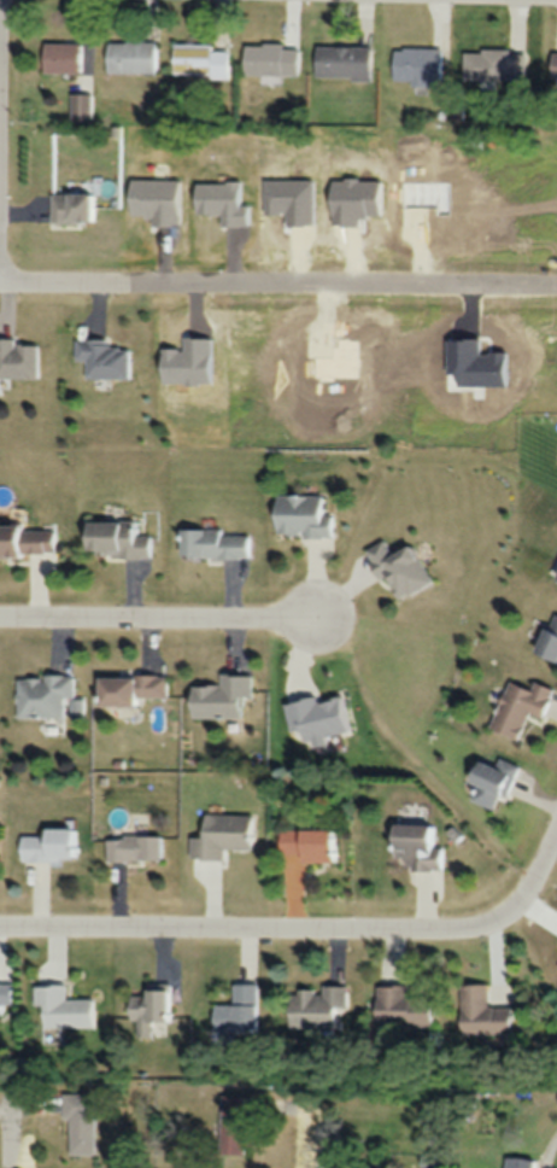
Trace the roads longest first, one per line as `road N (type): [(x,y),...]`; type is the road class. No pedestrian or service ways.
road 1 (residential): [(0,933),(470,933),(516,912),(556,834)]
road 2 (residential): [(0,246),(556,261)]
road 3 (residential): [(0,622),(321,618)]
road 4 (residential): [(322,0),(556,4)]

